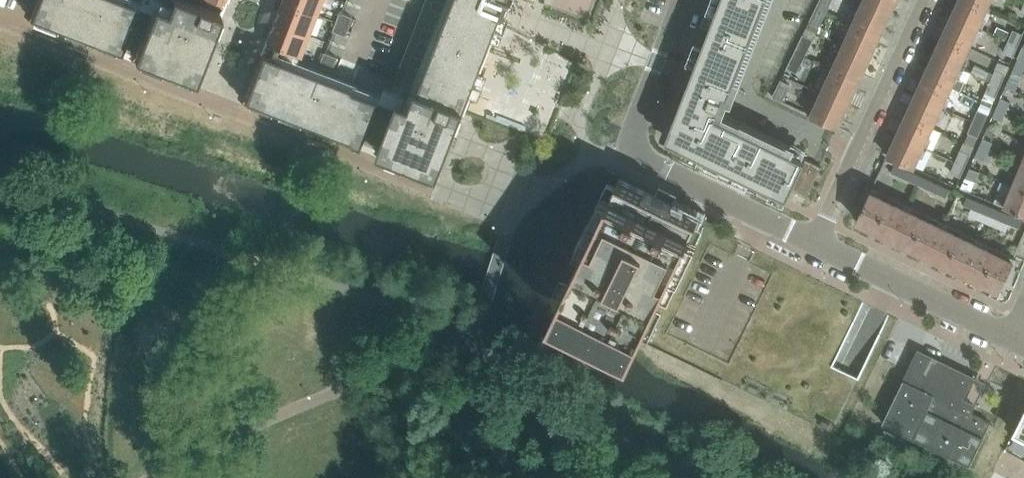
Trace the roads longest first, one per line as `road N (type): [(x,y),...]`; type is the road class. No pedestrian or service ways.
road 1 (residential): [(815,242),(925,0)]
road 2 (residential): [(1012,338),(815,242)]
road 3 (residential): [(815,242),(649,163),(636,146)]
road 4 (residential): [(684,0),(632,126),(636,146)]

